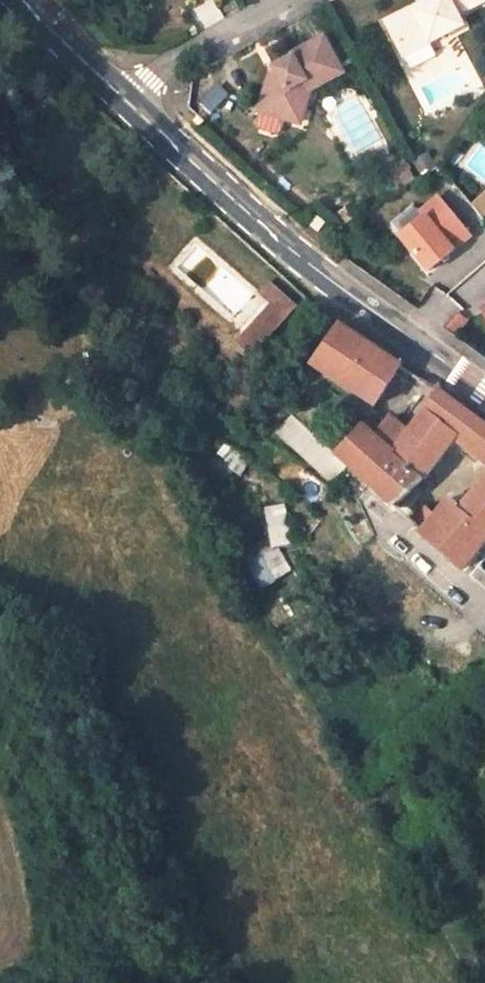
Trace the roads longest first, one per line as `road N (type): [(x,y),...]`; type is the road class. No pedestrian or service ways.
road 1 (tertiary): [(137,110),(323,274),(484,393)]
road 2 (residential): [(296,0),(182,62),(137,110)]
road 3 (tertiary): [(29,0),(137,110)]

